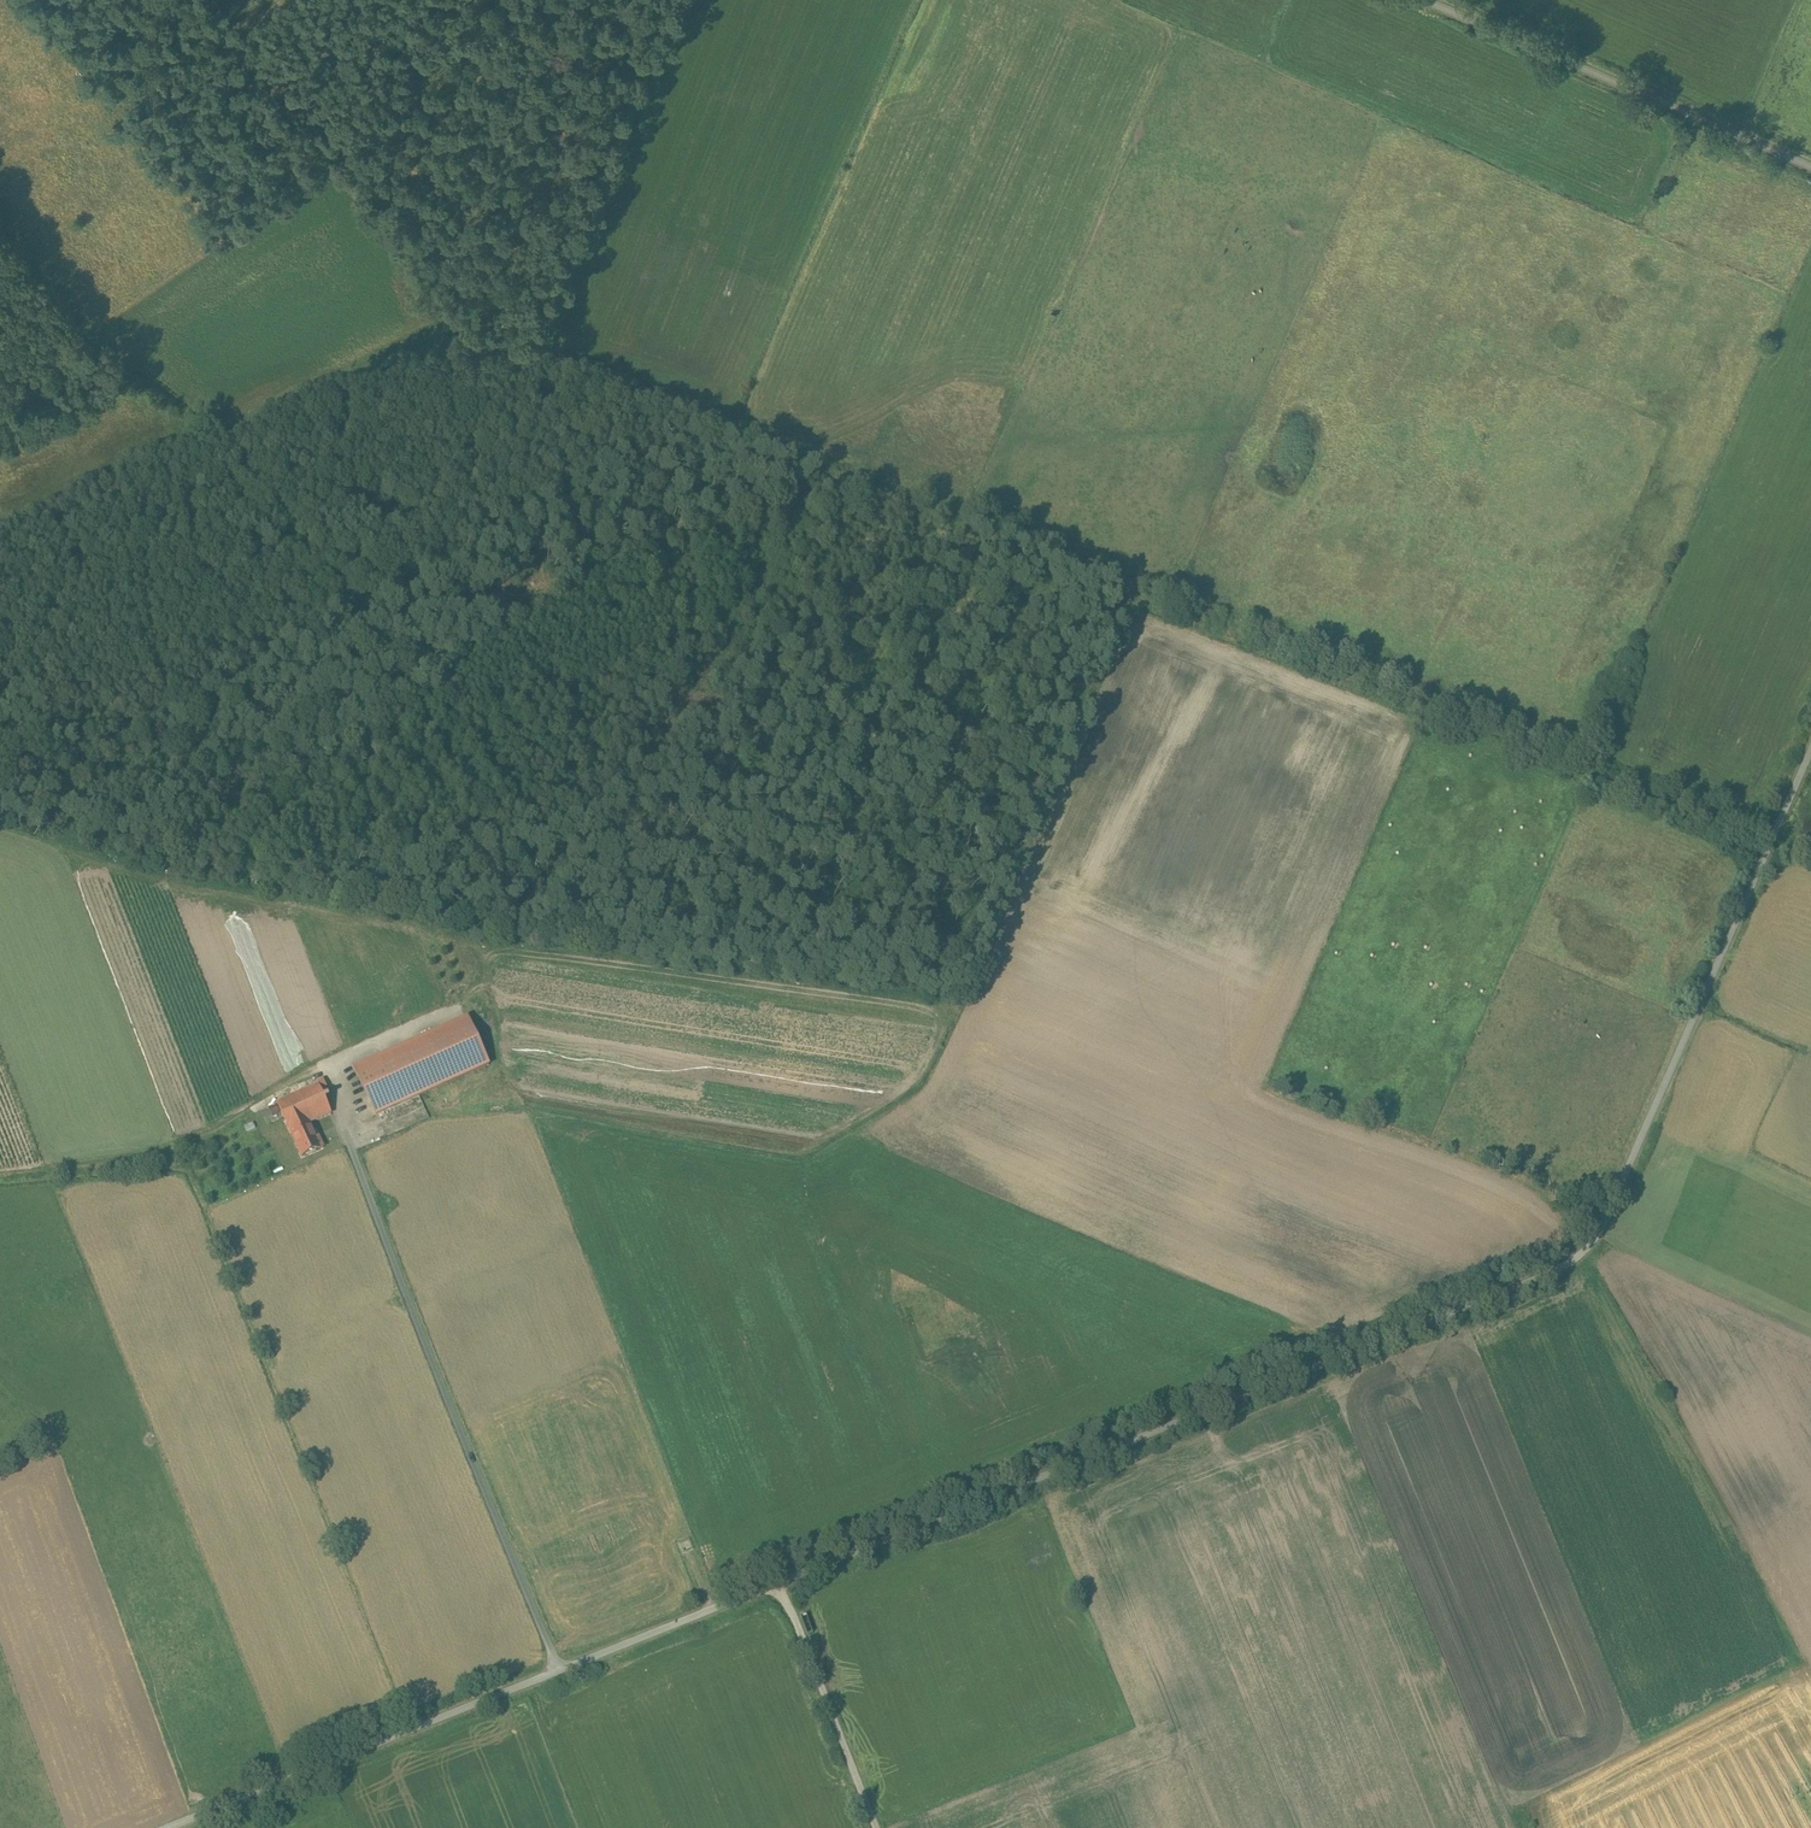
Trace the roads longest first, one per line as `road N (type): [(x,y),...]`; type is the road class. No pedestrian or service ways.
road 1 (unclassified): [(1810,750),(1600,1230),(1583,1252),(1512,1288),(169,1827)]
road 2 (track): [(0,220),(114,358),(239,428),(456,324),(717,423)]
road 3 (unclassified): [(1810,167),(1426,0)]
road 4 (track): [(877,1827),(778,1581)]

